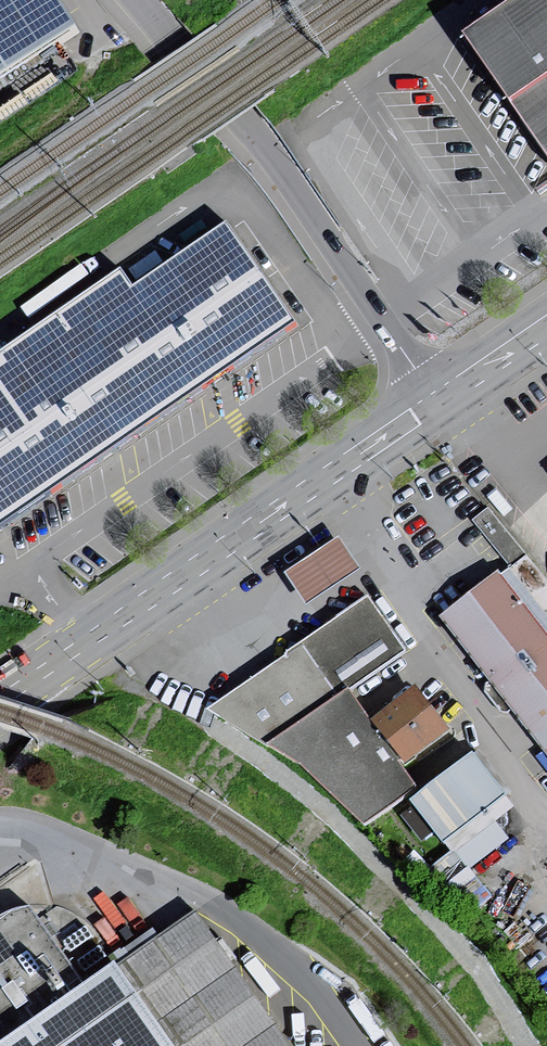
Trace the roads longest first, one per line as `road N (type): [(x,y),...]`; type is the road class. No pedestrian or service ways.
road 1 (primary): [(0,701),(438,401)]
road 2 (unclassified): [(135,0),(267,149),(438,401)]
road 3 (primary): [(438,401),(546,325)]

